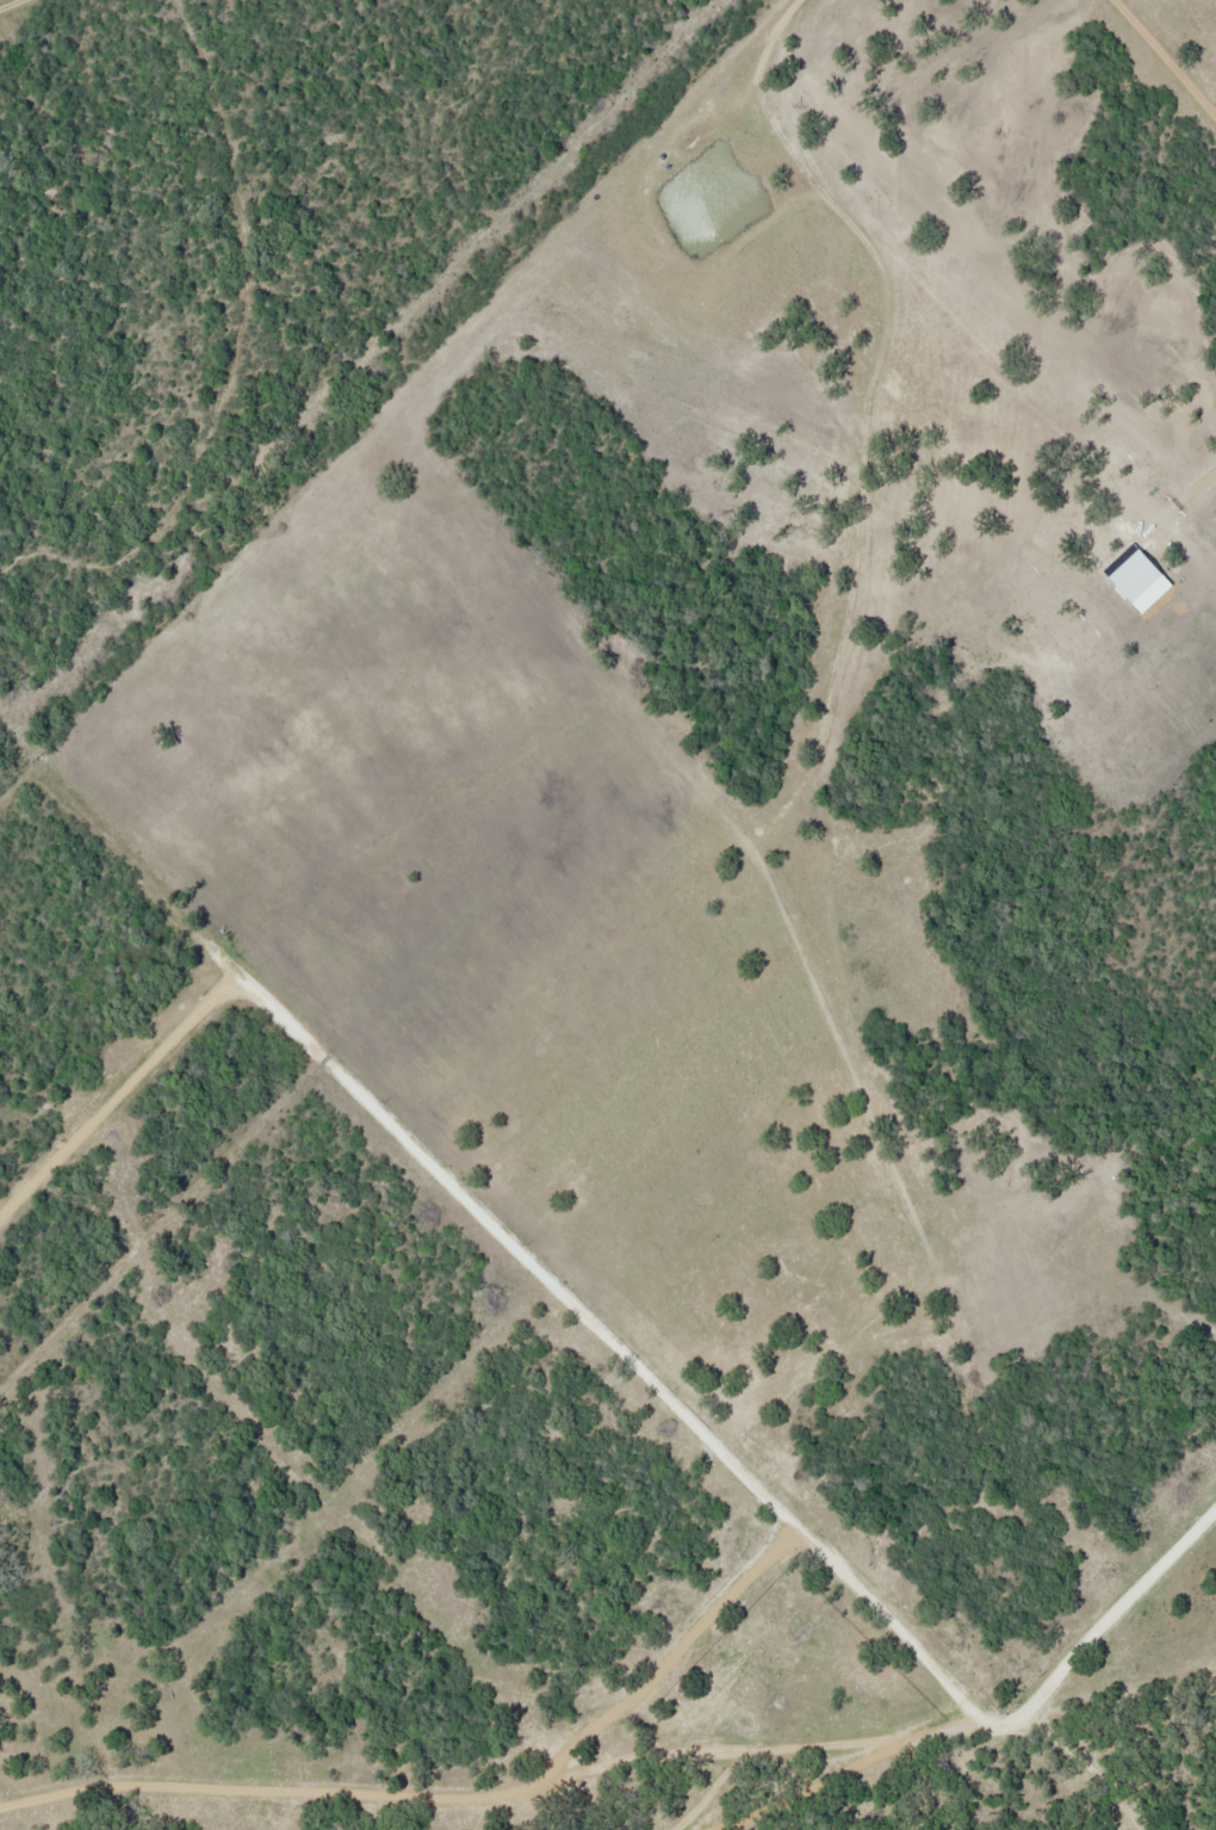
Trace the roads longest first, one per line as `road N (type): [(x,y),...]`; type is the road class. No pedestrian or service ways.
road 1 (residential): [(807,0),(746,106),(691,123),(674,140),(649,178),(646,209),(680,262),(705,273),(800,202),(829,200),(888,278),(889,334),(866,414),(866,544),(855,637),(824,750),(771,837),(776,872),(935,1205)]
road 2 (track): [(0,1809),(99,1788),(399,1806),(694,1751),(762,1757)]
road 3 (track): [(762,1757),(1016,1719),(1215,1520)]

